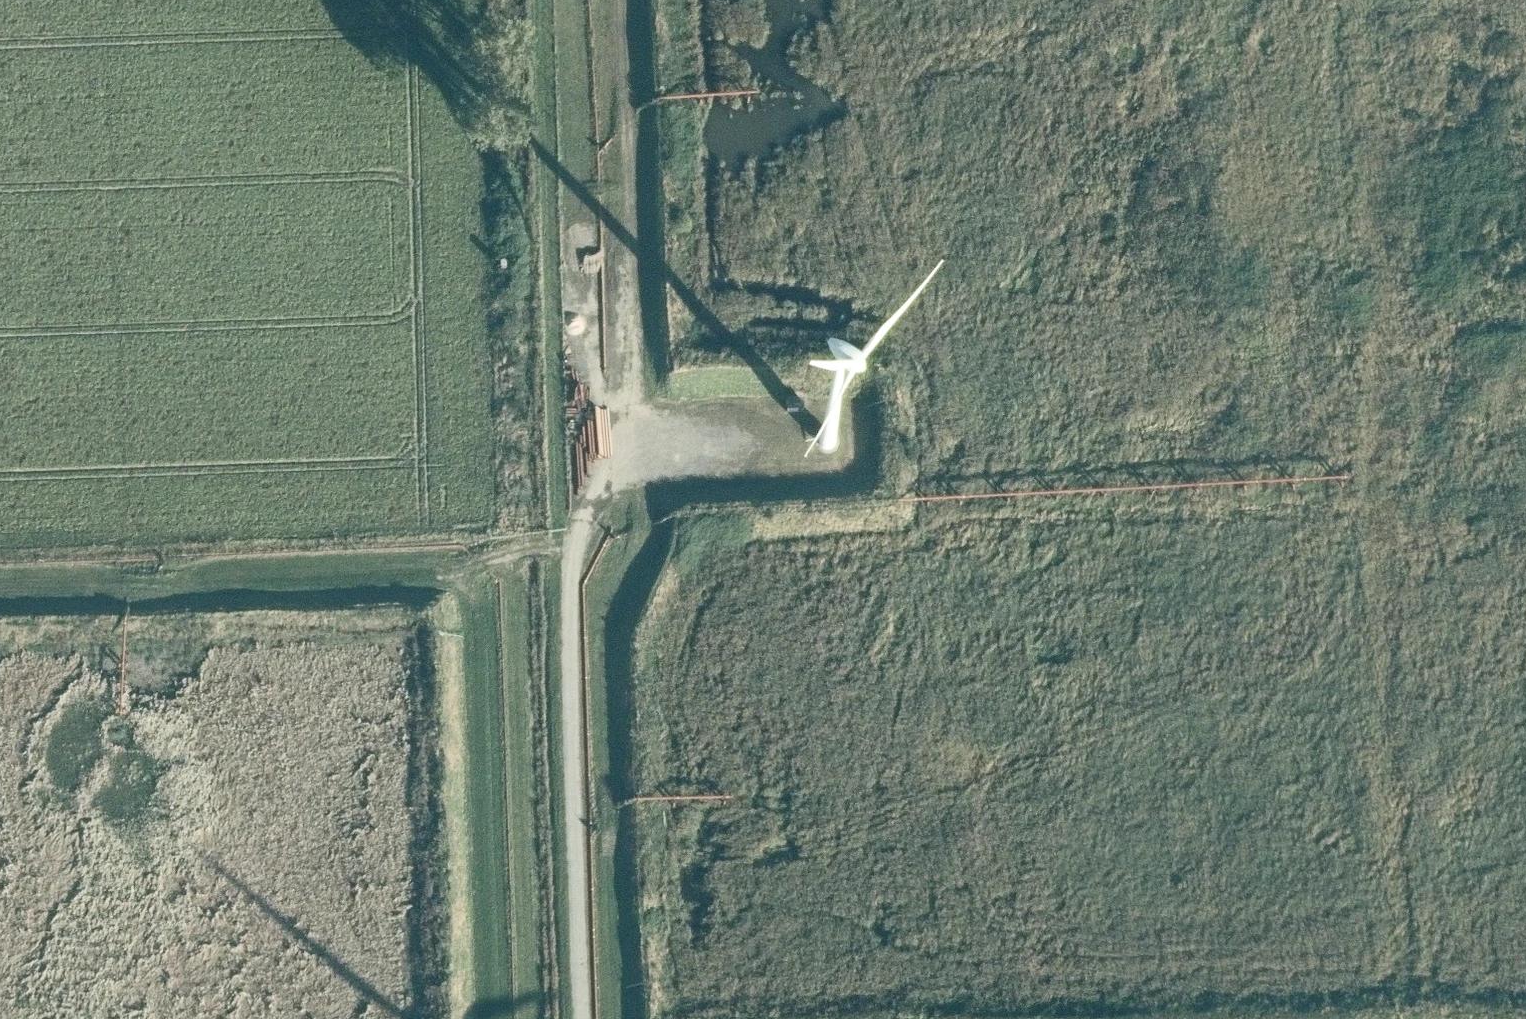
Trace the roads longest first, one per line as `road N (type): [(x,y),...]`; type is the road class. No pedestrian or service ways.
road 1 (track): [(588,482),(600,1018)]

